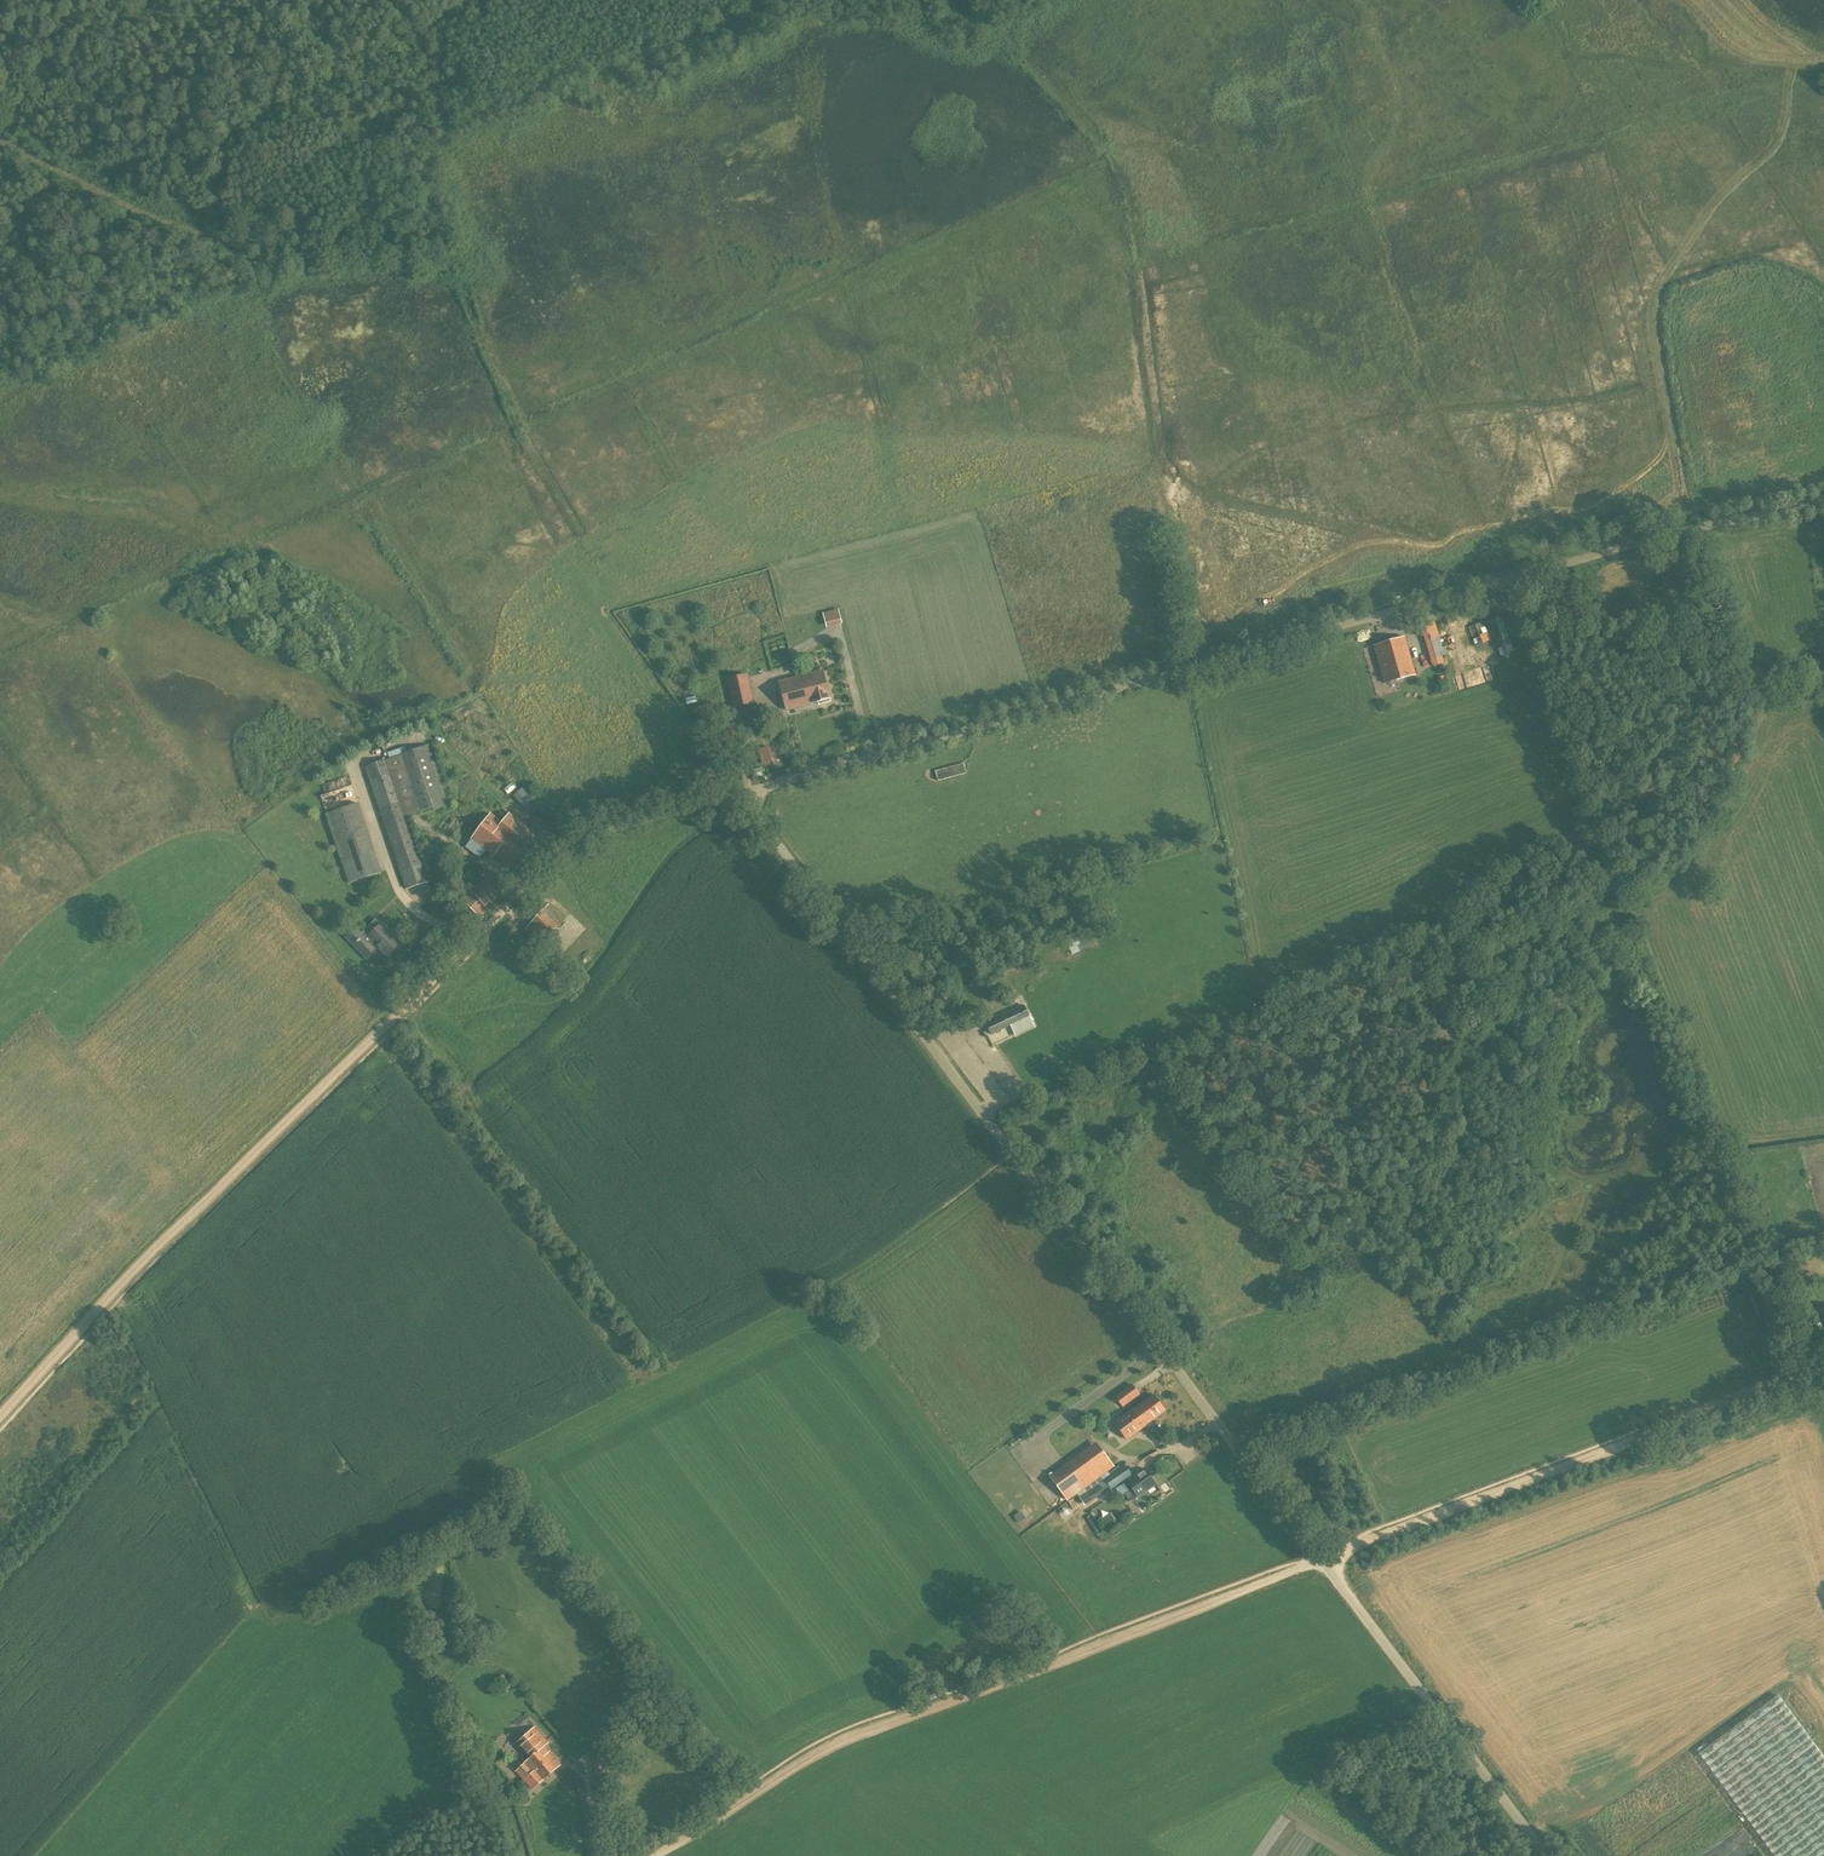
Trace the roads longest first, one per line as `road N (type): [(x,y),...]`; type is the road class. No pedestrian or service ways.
road 1 (unclassified): [(1548,1855),(745,795)]
road 2 (track): [(648,1855),(847,1737),(1823,1371)]
road 3 (unclassified): [(745,795),(1652,539),(1823,502)]
road 4 (track): [(434,984),(129,1277),(0,1420)]
road 5 (unclassified): [(745,795),(568,842),(434,984)]

